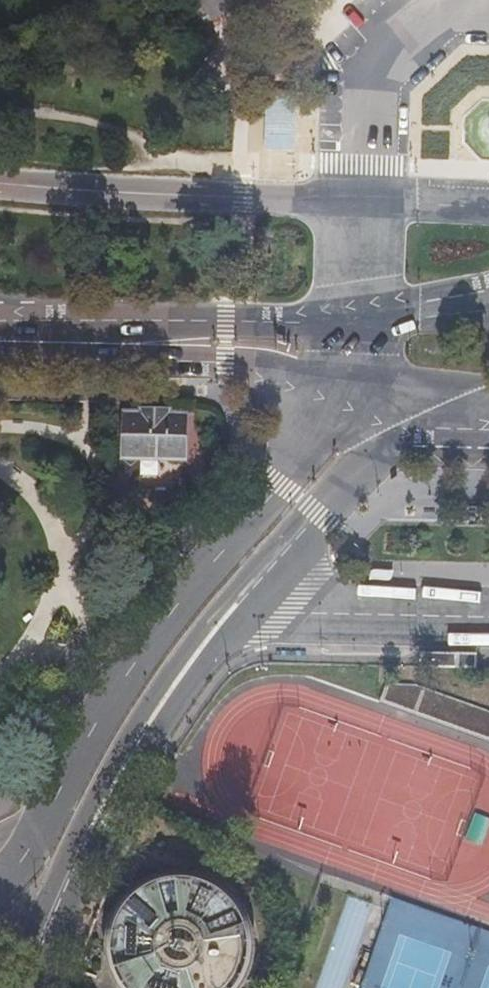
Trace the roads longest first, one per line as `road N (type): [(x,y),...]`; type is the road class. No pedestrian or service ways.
road 1 (residential): [(26,987),(85,839),(169,693),(321,517),(436,411)]
road 2 (trunk): [(341,390),(131,667),(20,863),(0,885)]
road 3 (unclassified): [(360,201),(0,183)]
road 4 (unclassified): [(488,9),(431,9),(365,74),(360,201)]
road 5 (secondary): [(356,318),(225,319),(143,338)]
road 6 (secondary): [(143,338),(341,390)]
road 7 (secondary): [(488,298),(356,318)]
road 8 (residential): [(488,207),(360,201)]

